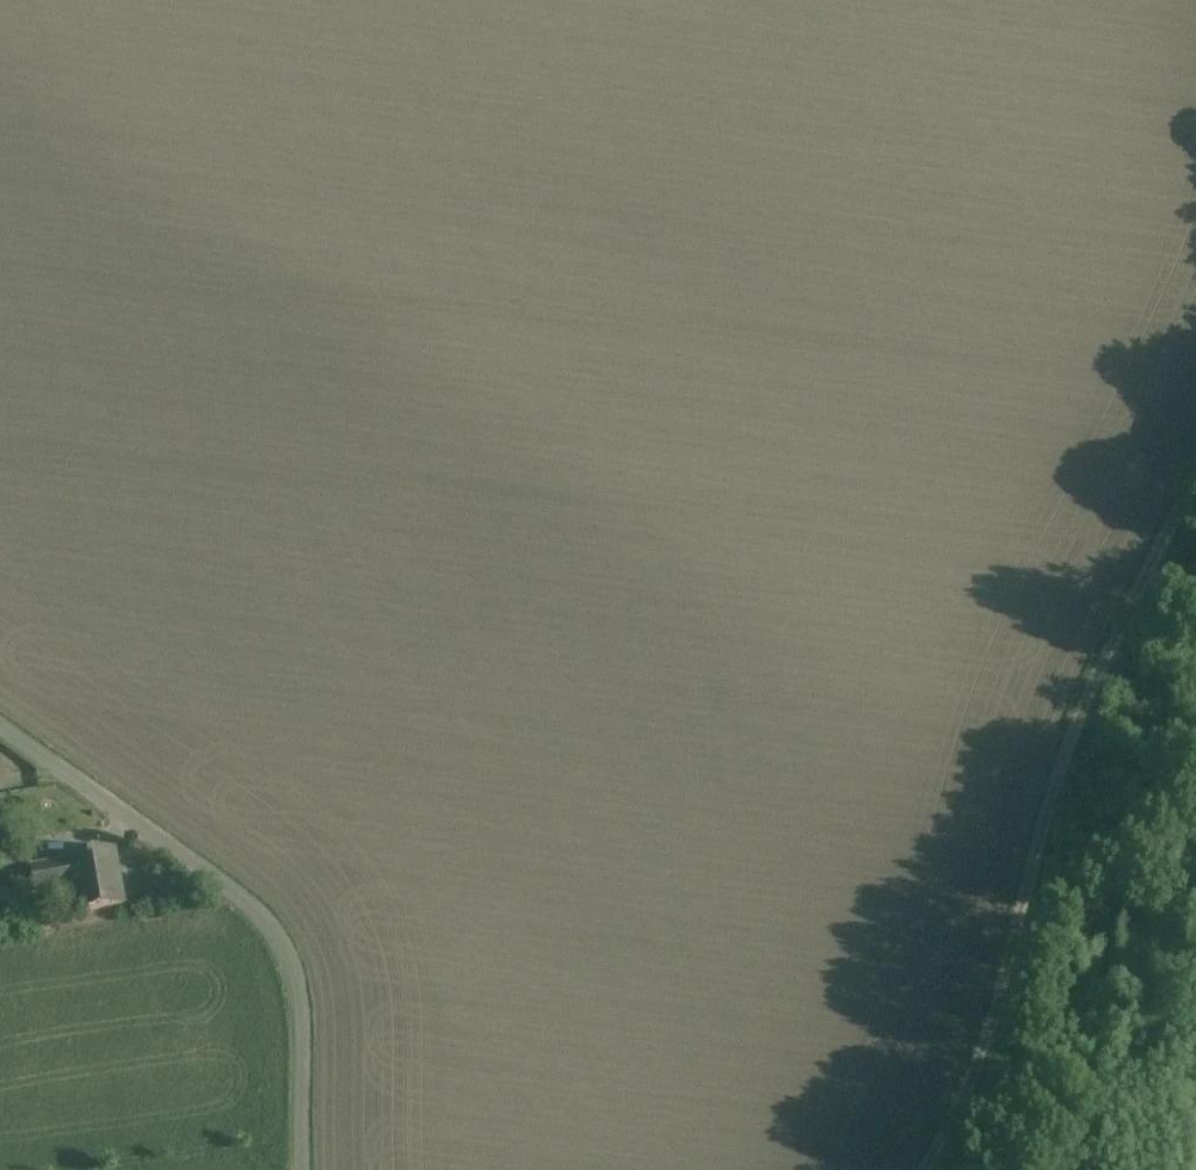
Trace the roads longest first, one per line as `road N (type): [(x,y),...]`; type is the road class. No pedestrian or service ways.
road 1 (track): [(1195,485),(1069,744),(985,1023),(922,1169)]
road 2 (unclassified): [(301,1169),(300,997),(285,953),(251,913),(0,730)]

